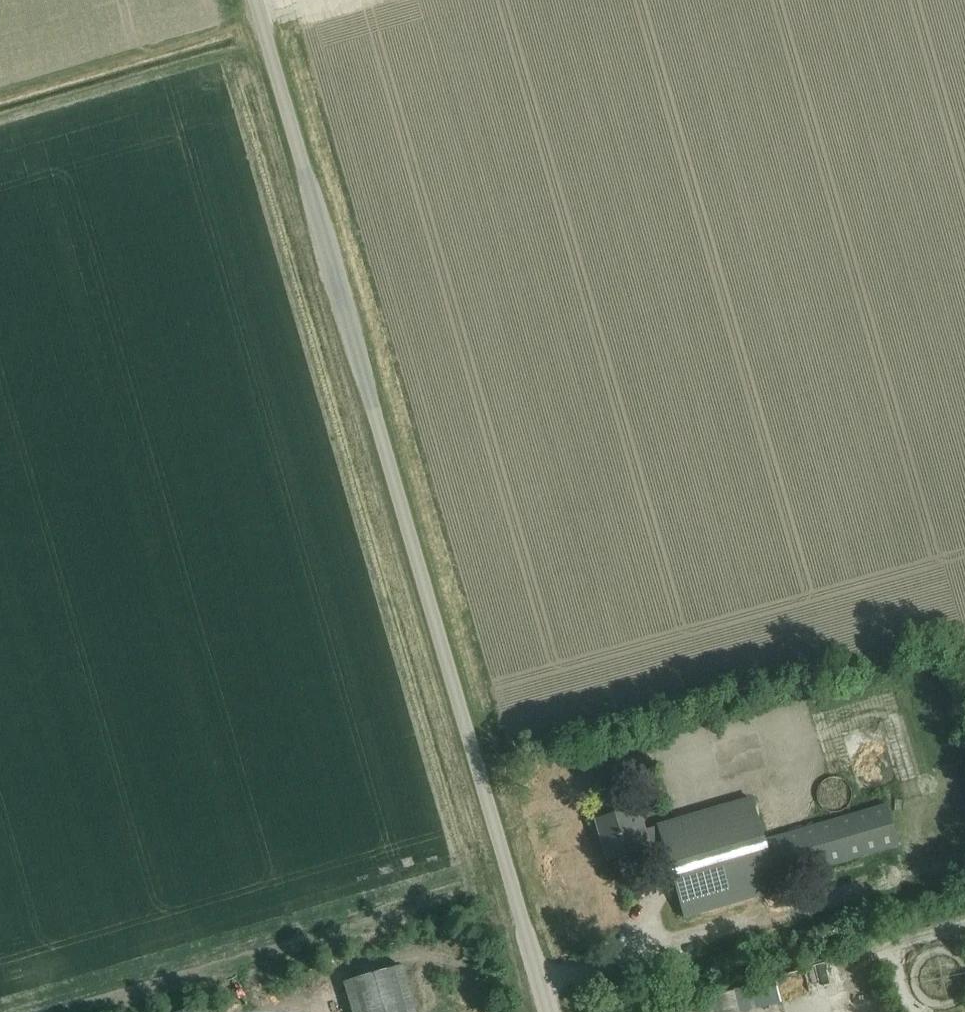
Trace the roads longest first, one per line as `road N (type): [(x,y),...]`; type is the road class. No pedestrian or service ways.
road 1 (tertiary): [(547,1011),(253,0)]

